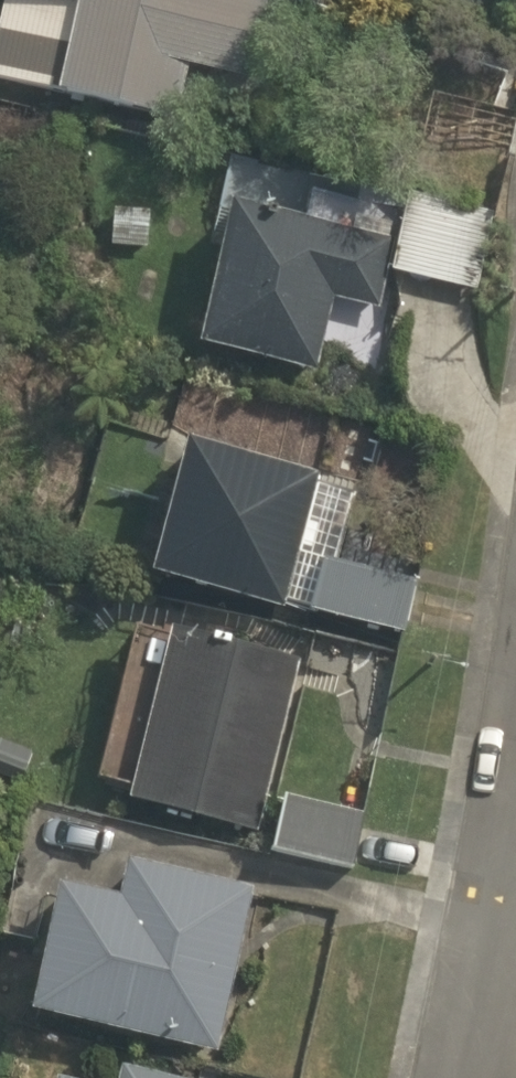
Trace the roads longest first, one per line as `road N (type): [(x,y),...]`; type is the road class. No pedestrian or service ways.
road 1 (residential): [(461,1077),(515,822)]

